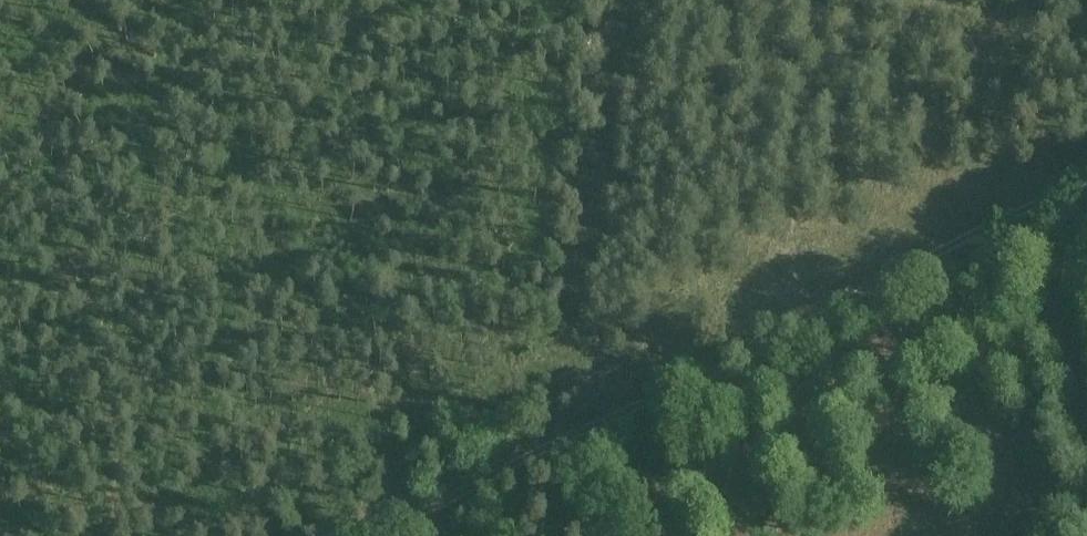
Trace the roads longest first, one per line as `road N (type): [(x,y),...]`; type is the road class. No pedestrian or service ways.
road 1 (track): [(438,535),(1086,181)]

